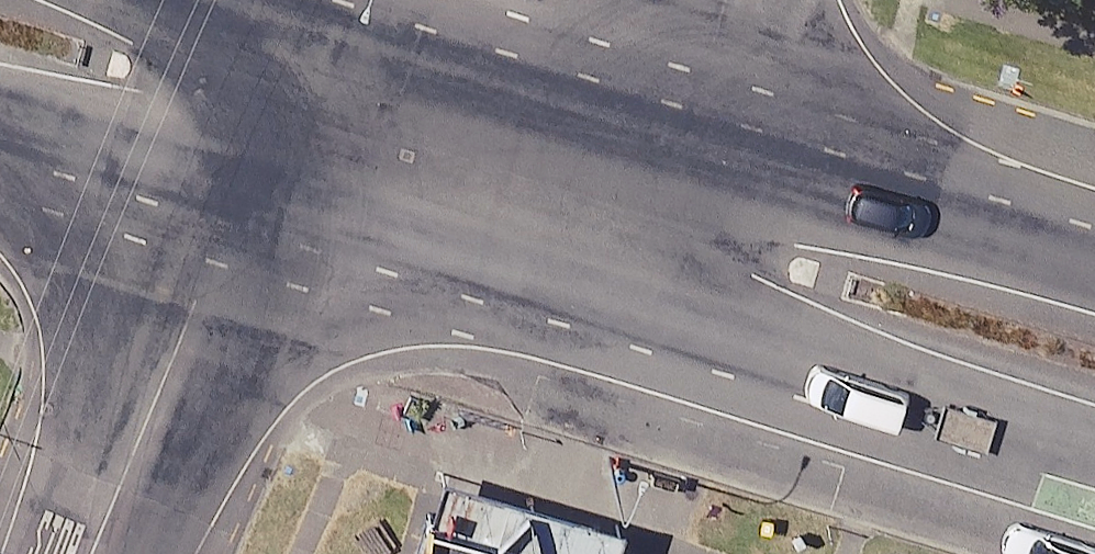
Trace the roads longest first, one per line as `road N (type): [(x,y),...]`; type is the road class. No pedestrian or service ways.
road 1 (secondary): [(1094,449),(638,313)]
road 2 (secondary): [(686,141),(1094,267)]
road 3 (secondary): [(638,313),(237,187)]
road 4 (secondary): [(289,25),(686,141)]
road 5 (tertiary): [(89,553),(237,187)]
road 6 (secondary): [(237,187),(0,116)]
road 7 (residential): [(686,141),(638,313)]
road 8 (tertiary): [(237,187),(289,25)]
road 9 (residential): [(730,0),(686,141)]

